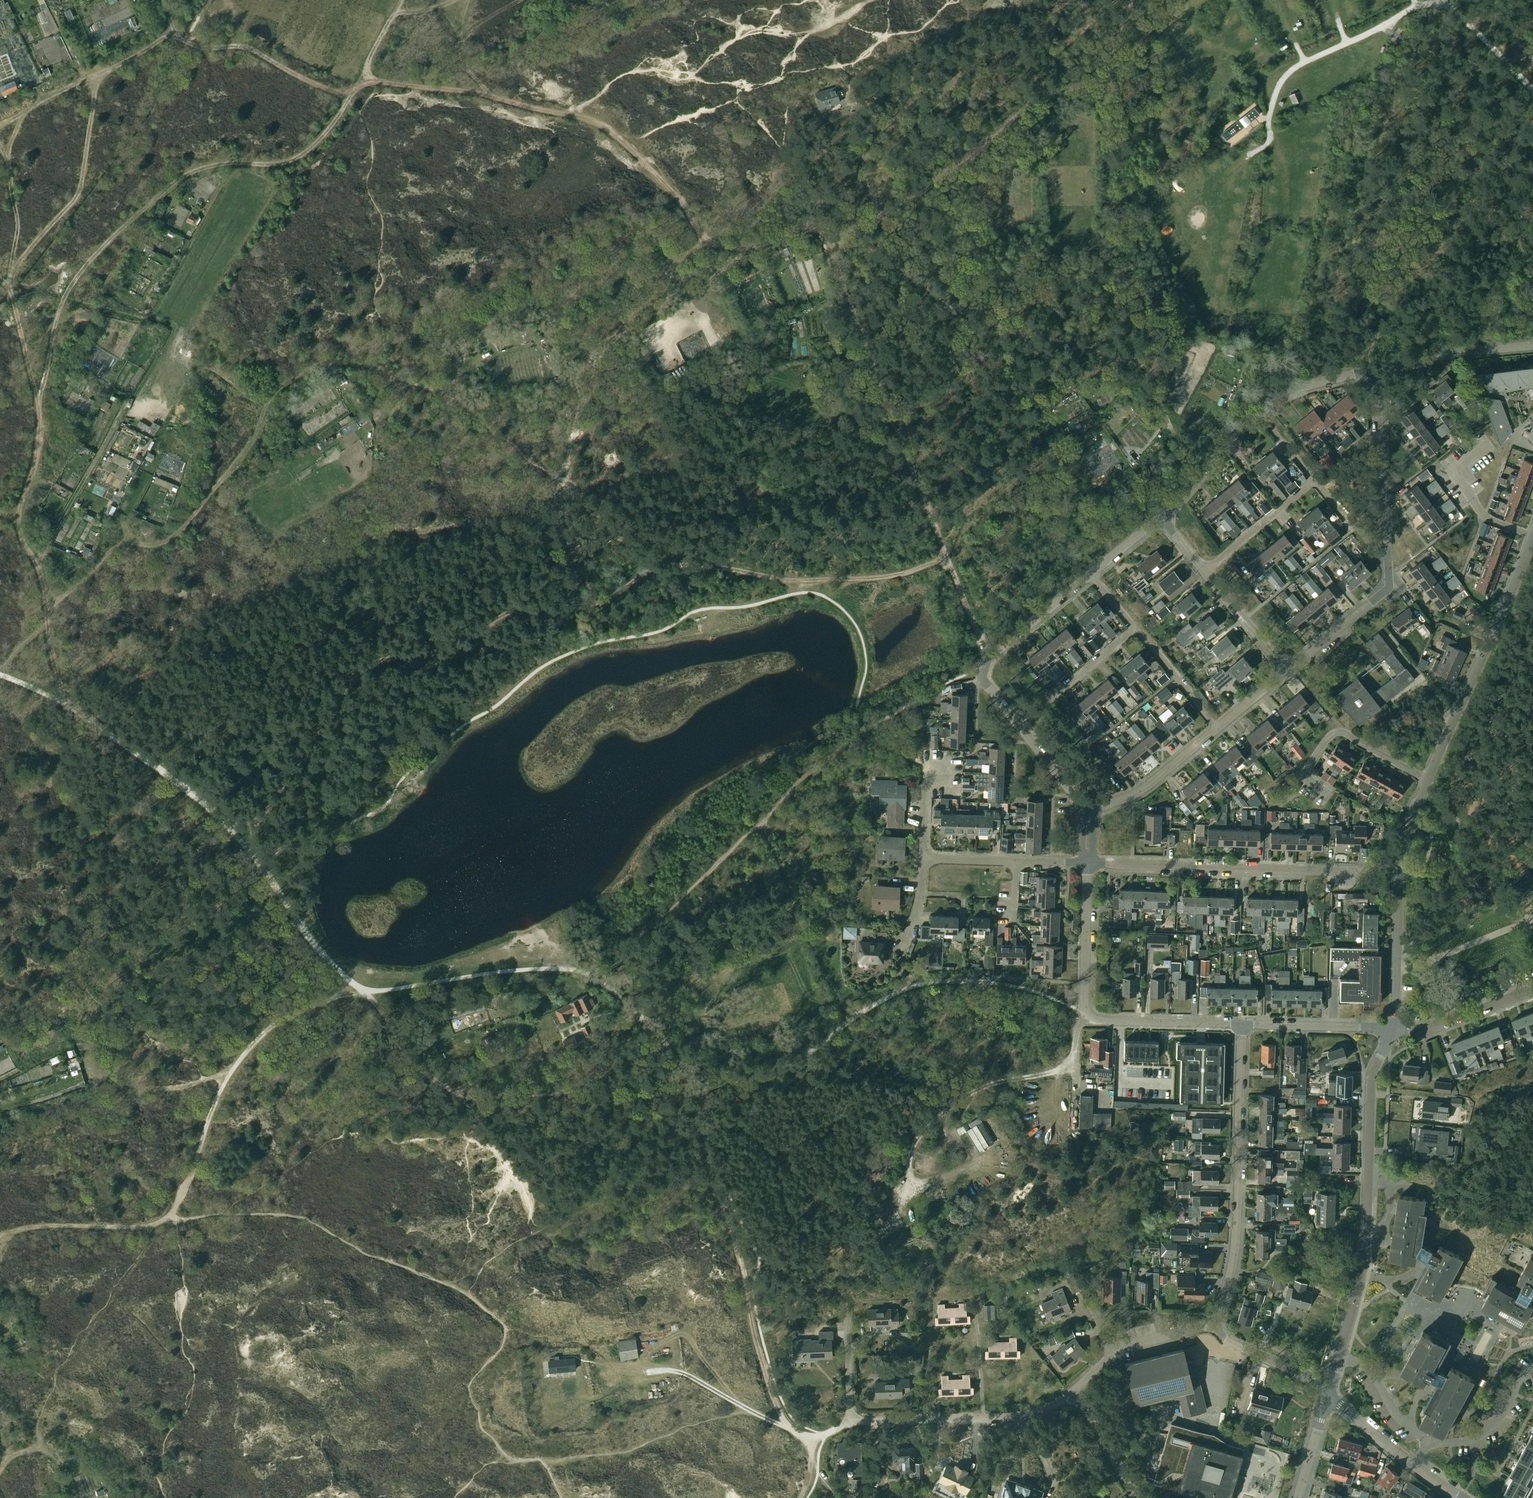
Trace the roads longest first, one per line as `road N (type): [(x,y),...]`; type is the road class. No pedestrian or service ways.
road 1 (track): [(366,990),(414,1067),(455,1097),(687,1083),(698,1092),(709,1183),(743,1266),(773,1400),(793,1431),(811,1441),(799,1497)]
road 2 (track): [(817,227),(742,254),(719,252),(705,246),(641,159),(570,116),(373,80),(342,92),(320,89),(256,50),(183,39),(168,30),(163,12)]
road 3 (track): [(841,240),(999,325),(1155,369),(1147,310),(1108,218),(1103,82)]
road 4 (track): [(402,0),(349,103),(301,157),(197,168),(167,185),(73,280),(40,403)]
road 5 (track): [(168,30),(141,53),(31,109),(7,150),(17,224),(7,282),(40,403),(38,450),(14,518)]
road 6 (track): [(395,375),(350,362),(314,366),(292,381),(273,397),(239,463),(171,539),(116,551),(45,624)]
road 7 (track): [(1133,0),(1103,82),(1036,99),(939,178),(829,240)]
road 8 (track): [(829,240),(944,557)]
road 9 (unclassified): [(1339,1358),(1363,1270),(1372,1079),(1394,1029)]
road 10 (track): [(171,1217),(240,1058),(295,1012),(366,990)]
road 11 (residential): [(1217,1326),(1237,1226),(1242,1025)]
road 12 (track): [(14,518),(42,586),(50,653),(66,701),(48,782)]
road 13 (unclassified): [(1428,780),(1532,532)]
road 14 (residential): [(1344,875),(1087,863)]
road 15 (residential): [(824,1434),(870,1421),(1018,1416),(1071,1393)]
road 16 (unclassified): [(1394,1029),(1402,873),(1428,780)]
road 17 (track): [(163,352),(41,558),(31,562)]
road 18 (track): [(105,73),(91,102),(77,190),(9,274)]
road 19 (residential): [(1016,724),(984,682),(983,666),(1092,574)]
road 20 (residential): [(1388,569),(1377,370)]
road 21 (residential): [(1428,780),(1342,732),(1329,736),(1304,776),(1326,794)]
road 22 (track): [(0,1236),(37,1227),(130,1229),(171,1217)]
road 23 (residential): [(1217,1326),(1125,1347),(1071,1393)]
road 24 (track): [(649,1373),(697,1380),(793,1431)]
road 25 (residential): [(1242,1025),(1085,1017)]
road 26 (residential): [(1377,370),(1532,346)]
road 27 (track): [(235,1066),(178,1088),(85,1072)]
road 28 (residential): [(1089,813),(1143,790),(1217,728)]
road 29 (residential): [(1085,1017),(1087,863)]
road 30 (residential): [(1016,724),(1135,629)]
road 31 (residential): [(1394,1029),(1242,1025)]
road 32 (residential): [(1287,671),(1389,587),(1388,569)]
road 33 (residential): [(1159,518),(1257,410)]
road 34 (residential): [(1394,1029),(1427,1030),(1532,989)]
road 35 (residential): [(1204,571),(1315,482)]
road 36 (residential): [(1532,1368),(1486,1432),(1459,1443),(1429,1440)]
road 37 (residential): [(1329,1393),(1228,1342),(1217,1326)]
road 38 (track): [(571,480),(627,538),(669,565)]
road 39 (residential): [(1287,671),(1204,571)]
road 40 (residential): [(1217,728),(1135,629)]
road 41 (residential): [(1257,410),(1377,370)]
road 42 (residential): [(1071,1393),(1142,1497)]
road 43 (residential): [(1429,1440),(1396,1415),(1370,1372),(1339,1358)]
road 44 (residential): [(921,859),(926,772),(960,773)]

